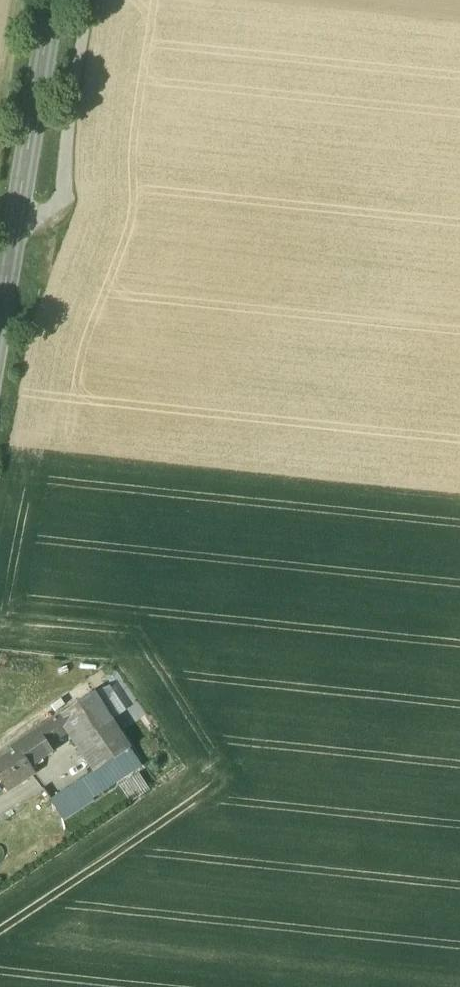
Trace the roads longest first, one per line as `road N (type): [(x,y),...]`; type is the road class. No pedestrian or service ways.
road 1 (tertiary): [(52,0),(0,319)]
road 2 (track): [(13,230),(28,230),(63,199),(91,0)]

